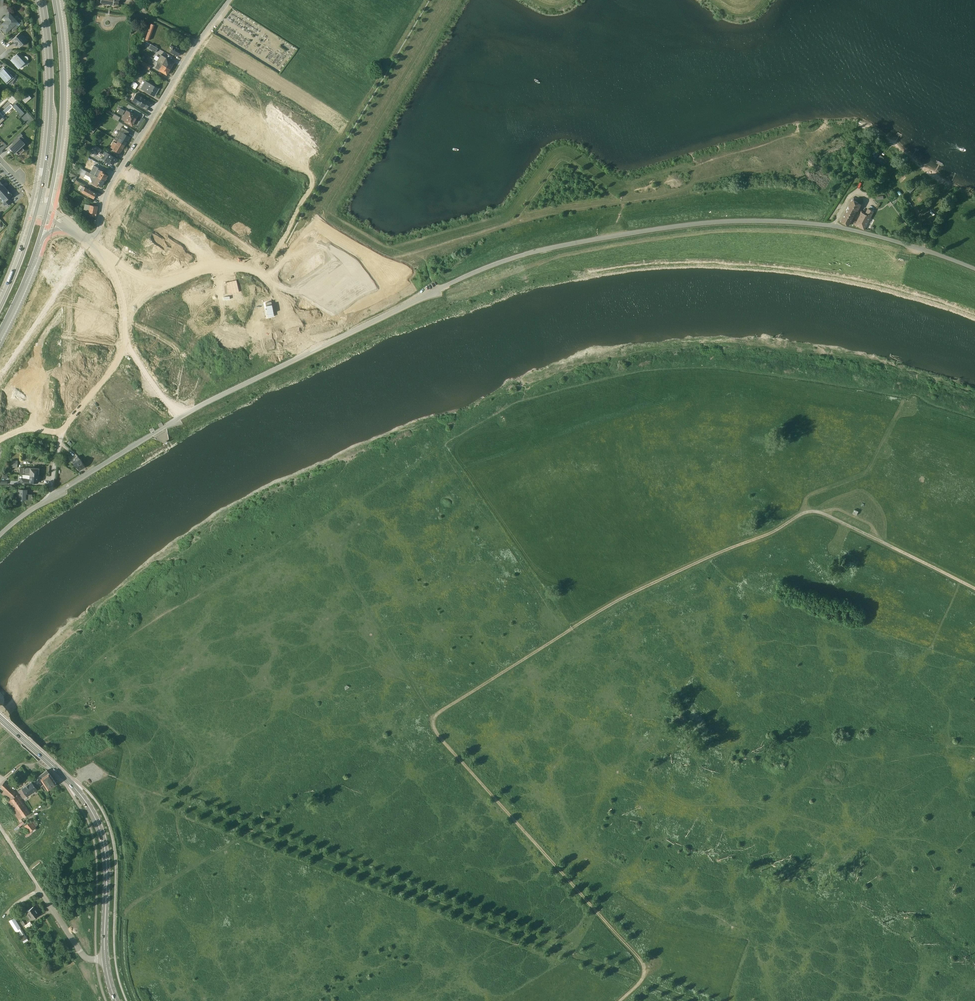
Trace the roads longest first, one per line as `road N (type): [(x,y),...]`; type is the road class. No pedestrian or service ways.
road 1 (unclassified): [(51,496),(227,390),(341,335),(430,308),(512,257),(543,249),(666,227),(767,221),(855,229),(974,268)]
road 2 (track): [(430,719),(609,605),(804,513),(821,513),(974,589)]
road 3 (track): [(126,782),(695,1000)]
road 4 (track): [(430,719),(646,964),(621,1000)]
road 5 (primary): [(105,959),(106,867),(98,825),(72,785),(0,716)]
road 6 (residential): [(86,240),(98,230),(114,179),(229,0)]
road 7 (primary): [(47,208),(61,103),(54,0)]
road 8 (primary): [(43,0),(51,103),(37,207)]
road 9 (unclassified): [(51,496),(60,442),(118,359),(125,316)]
road 10 (unclassified): [(105,959),(82,954),(0,828)]
road 11 (unclassified): [(267,276),(219,262),(153,281)]

